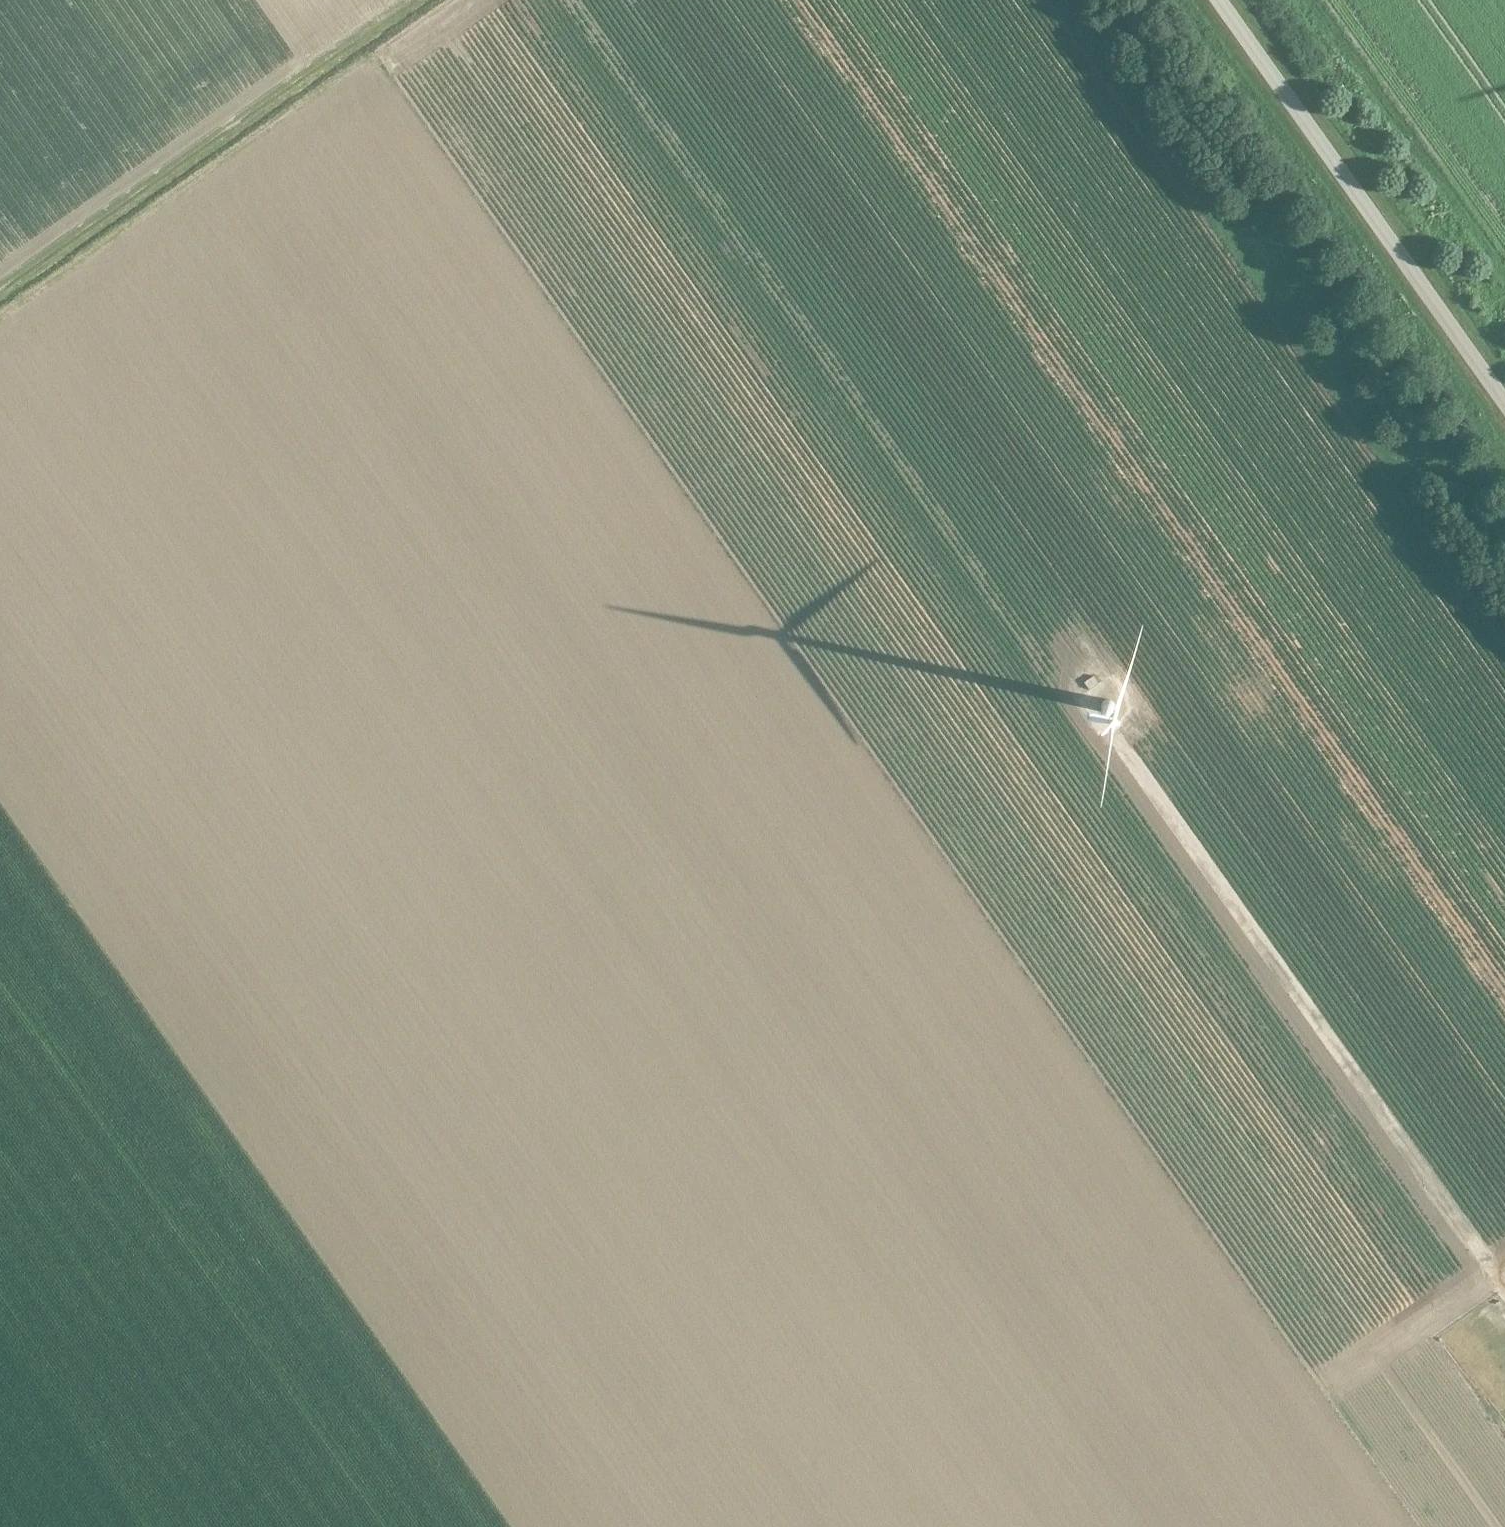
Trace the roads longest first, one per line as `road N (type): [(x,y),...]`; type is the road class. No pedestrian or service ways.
road 1 (unclassified): [(1504,405),(1219,0)]

